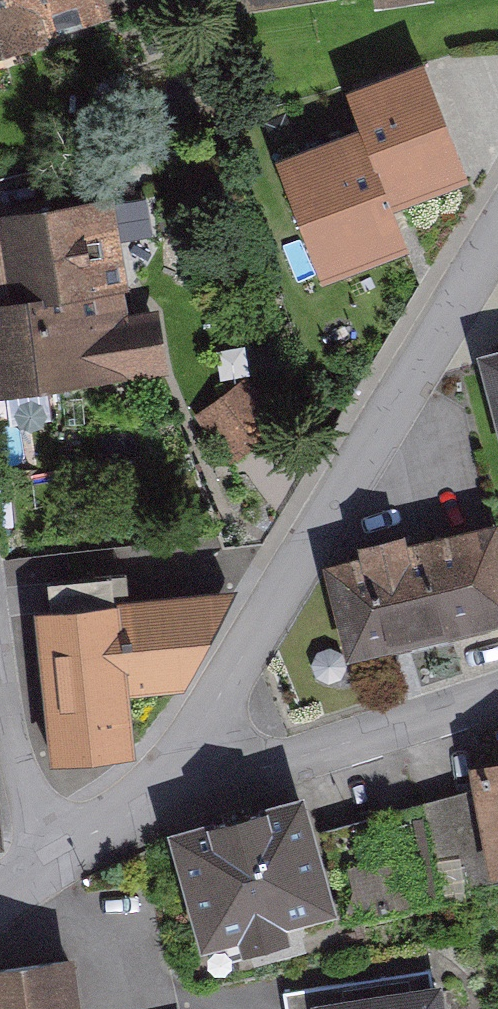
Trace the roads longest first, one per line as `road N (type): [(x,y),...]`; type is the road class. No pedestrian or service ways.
road 1 (residential): [(497,245),(157,797)]
road 2 (residential): [(497,692),(157,797)]
road 3 (residential): [(56,848),(18,776),(0,678)]

